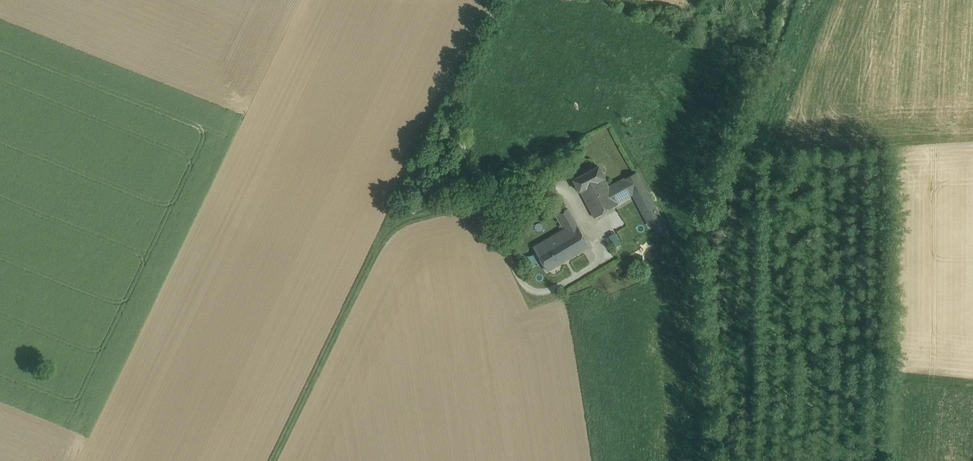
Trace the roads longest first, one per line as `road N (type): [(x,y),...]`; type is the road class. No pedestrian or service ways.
road 1 (track): [(274,460),(397,213),(480,194)]
road 2 (unclassified): [(497,0),(455,86),(457,125),(480,194)]

